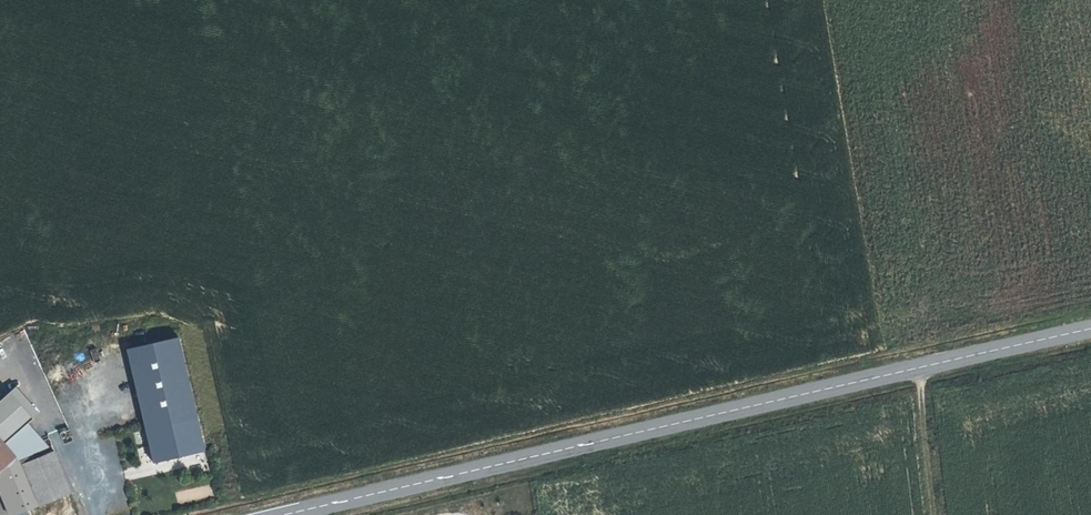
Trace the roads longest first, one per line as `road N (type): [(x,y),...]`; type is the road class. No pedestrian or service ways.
road 1 (secondary): [(289,514),(1090,334)]
road 2 (track): [(920,372),(933,514)]

